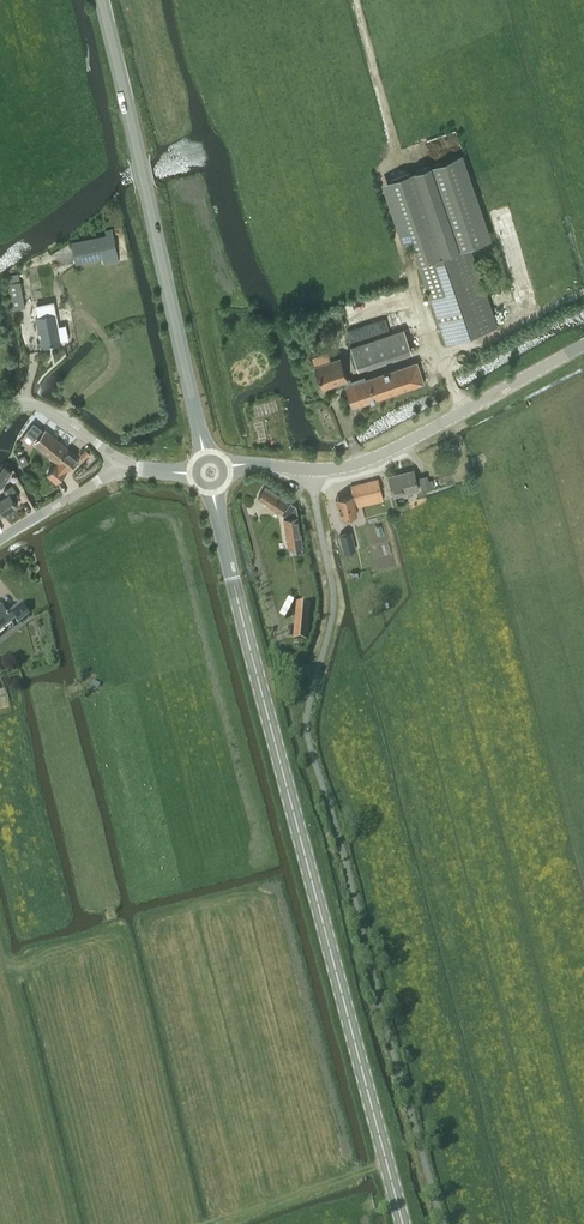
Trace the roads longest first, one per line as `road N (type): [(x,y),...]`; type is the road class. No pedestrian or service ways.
road 1 (tertiary): [(403,1223),(212,489)]
road 2 (tertiary): [(205,457),(103,0)]
road 3 (track): [(437,364),(380,189),(378,176),(400,157),(357,0)]
road 4 (unclassified): [(225,467),(346,467),(404,446),(583,347)]
road 5 (track): [(60,418),(106,376),(113,356),(102,333),(68,306),(64,280)]
road 6 (unclassified): [(0,418),(23,402),(40,406),(121,468)]
road 7 (tertiary): [(0,539),(121,468)]

